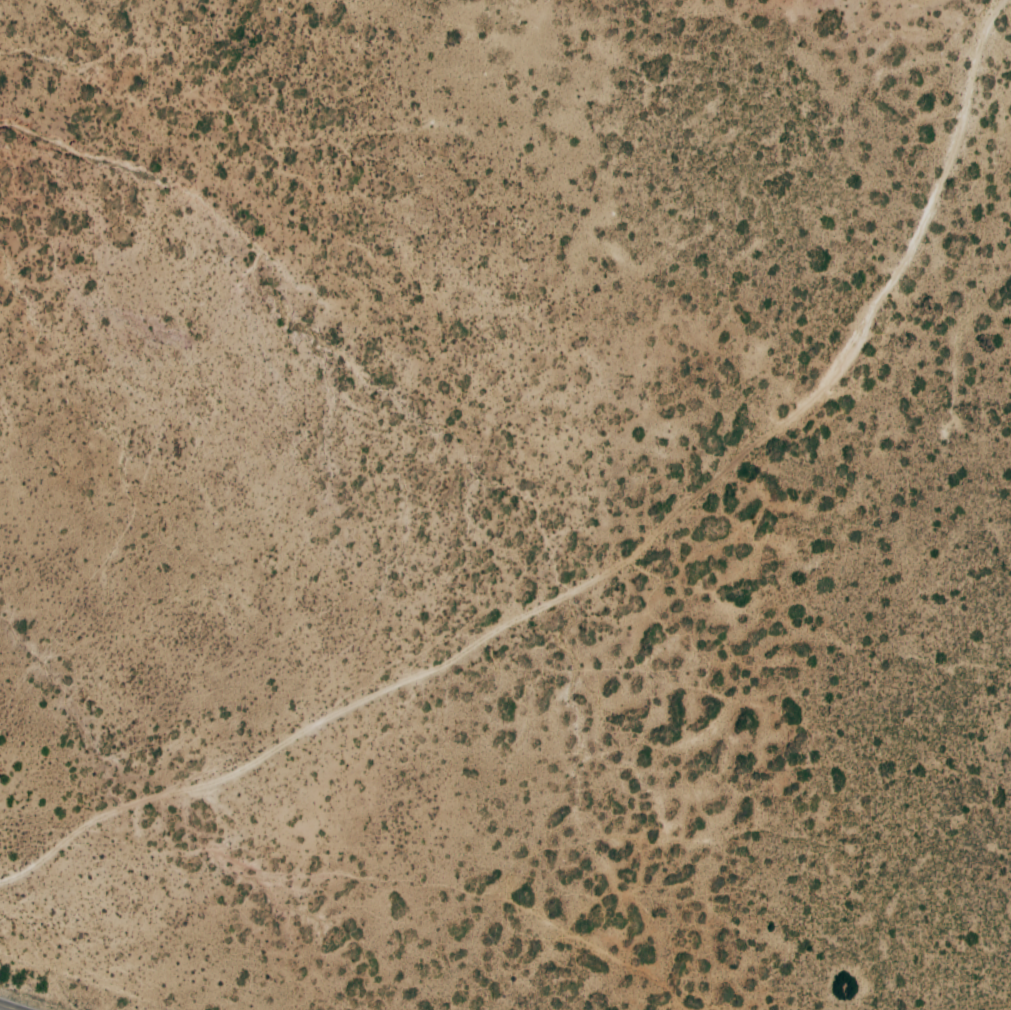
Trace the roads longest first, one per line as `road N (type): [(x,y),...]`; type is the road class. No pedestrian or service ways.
road 1 (track): [(0,850),(127,791),(383,633),(649,510),(879,320),(953,230),(1010,107)]

